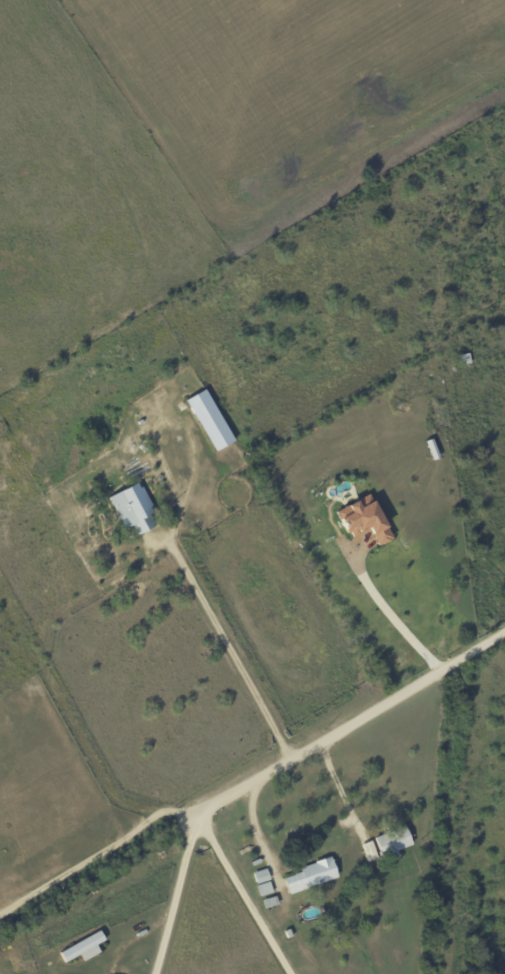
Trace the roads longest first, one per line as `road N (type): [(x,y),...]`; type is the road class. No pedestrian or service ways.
road 1 (residential): [(233,800),(504,634)]

